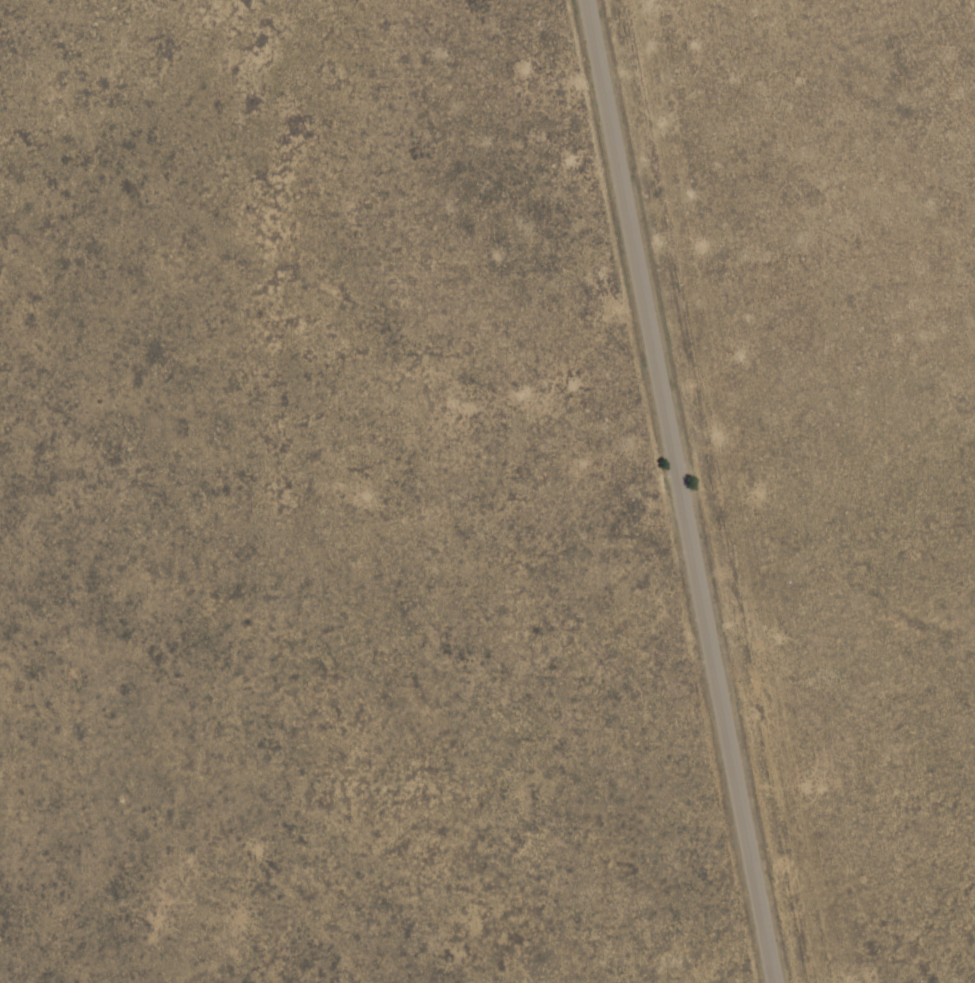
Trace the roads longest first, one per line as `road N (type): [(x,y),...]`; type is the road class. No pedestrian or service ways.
road 1 (residential): [(586,0),(774,982)]

